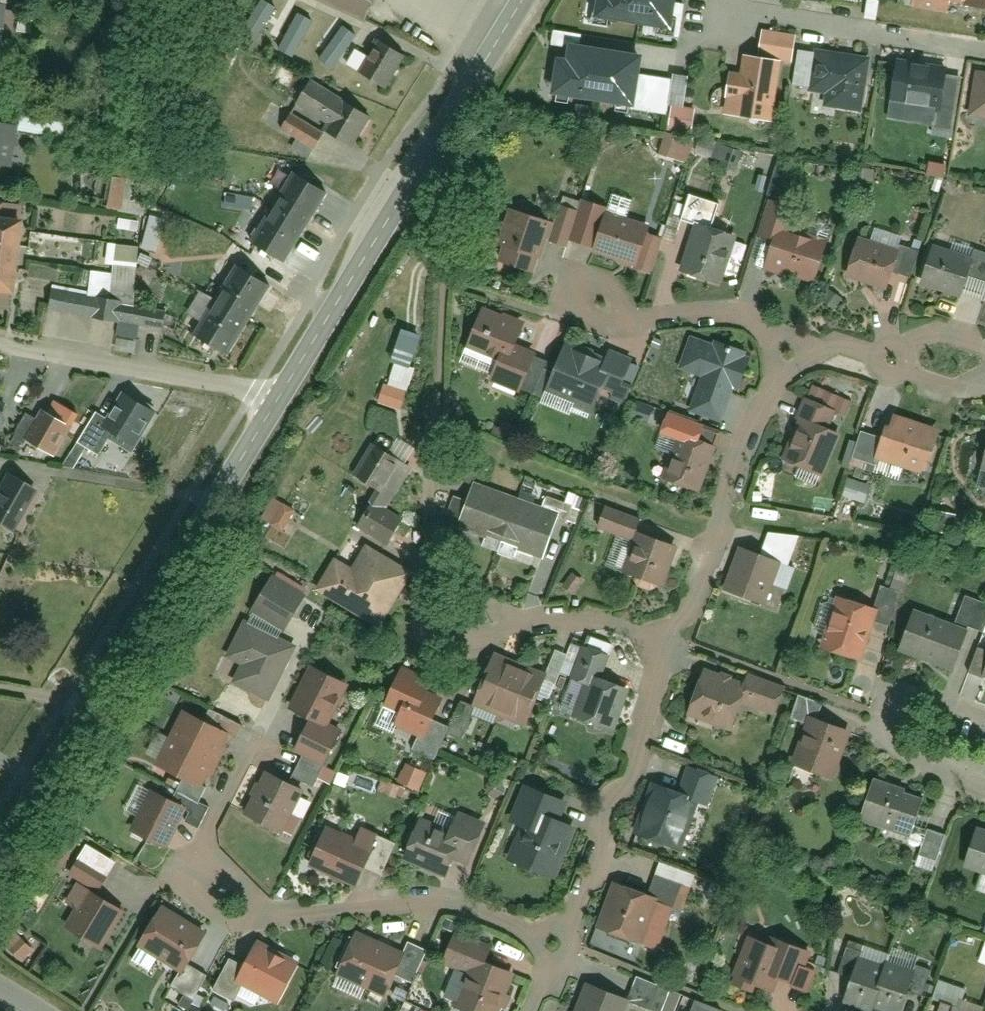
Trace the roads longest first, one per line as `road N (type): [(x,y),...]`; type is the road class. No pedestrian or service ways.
road 1 (tertiary): [(0,854),(279,395)]
road 2 (tertiary): [(279,395),(533,0)]
road 3 (residential): [(564,950),(459,906),(264,922),(228,912),(194,877)]
road 4 (residential): [(680,655),(564,950)]
road 5 (residential): [(785,365),(680,655)]
road 6 (residential): [(0,348),(279,395)]
road 7 (residential): [(726,13),(984,53)]
road 8 (residential): [(984,716),(932,694),(904,695),(888,716),(896,742),(915,758),(984,788)]
road 9 (residential): [(785,365),(760,327),(737,314),(638,324),(588,296)]
road 10 (residential): [(680,655),(589,626),(469,626)]
road 11 (residential): [(853,347),(880,374),(984,402)]
road 12 (residential): [(984,342),(914,330),(853,347)]

